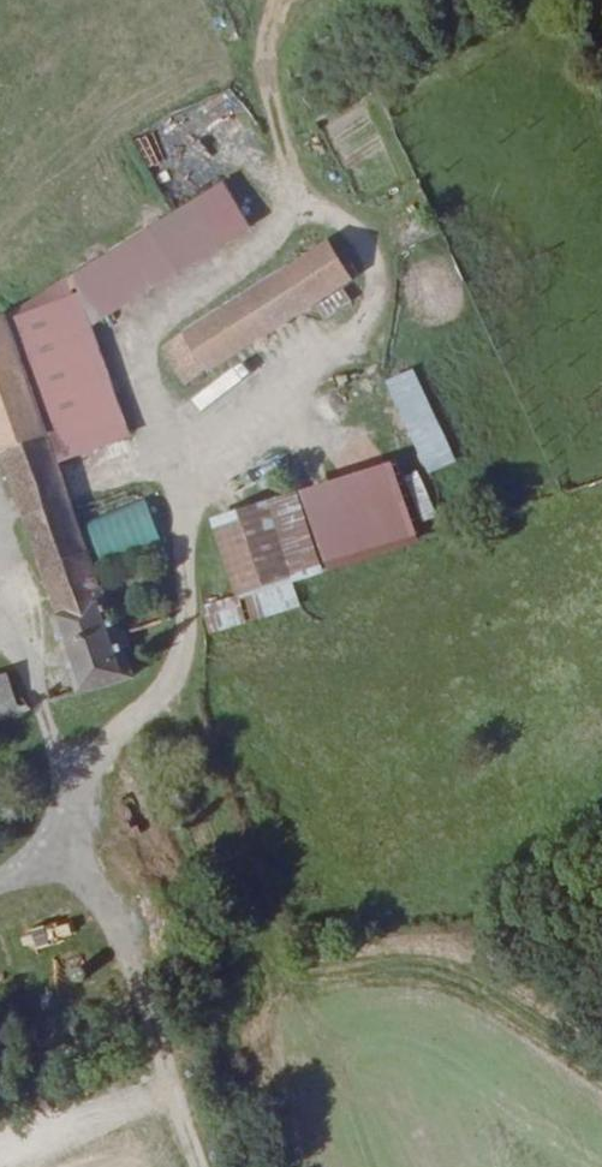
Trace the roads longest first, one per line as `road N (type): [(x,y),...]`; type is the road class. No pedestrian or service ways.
road 1 (track): [(77,846),(86,776),(135,729),(173,668),(182,538),(201,493),(362,327),(376,274),(352,231),(303,203),(284,127),(287,28),(305,0)]
road 2 (track): [(203,1166),(77,846)]
road 3 (track): [(0,298),(284,127)]

